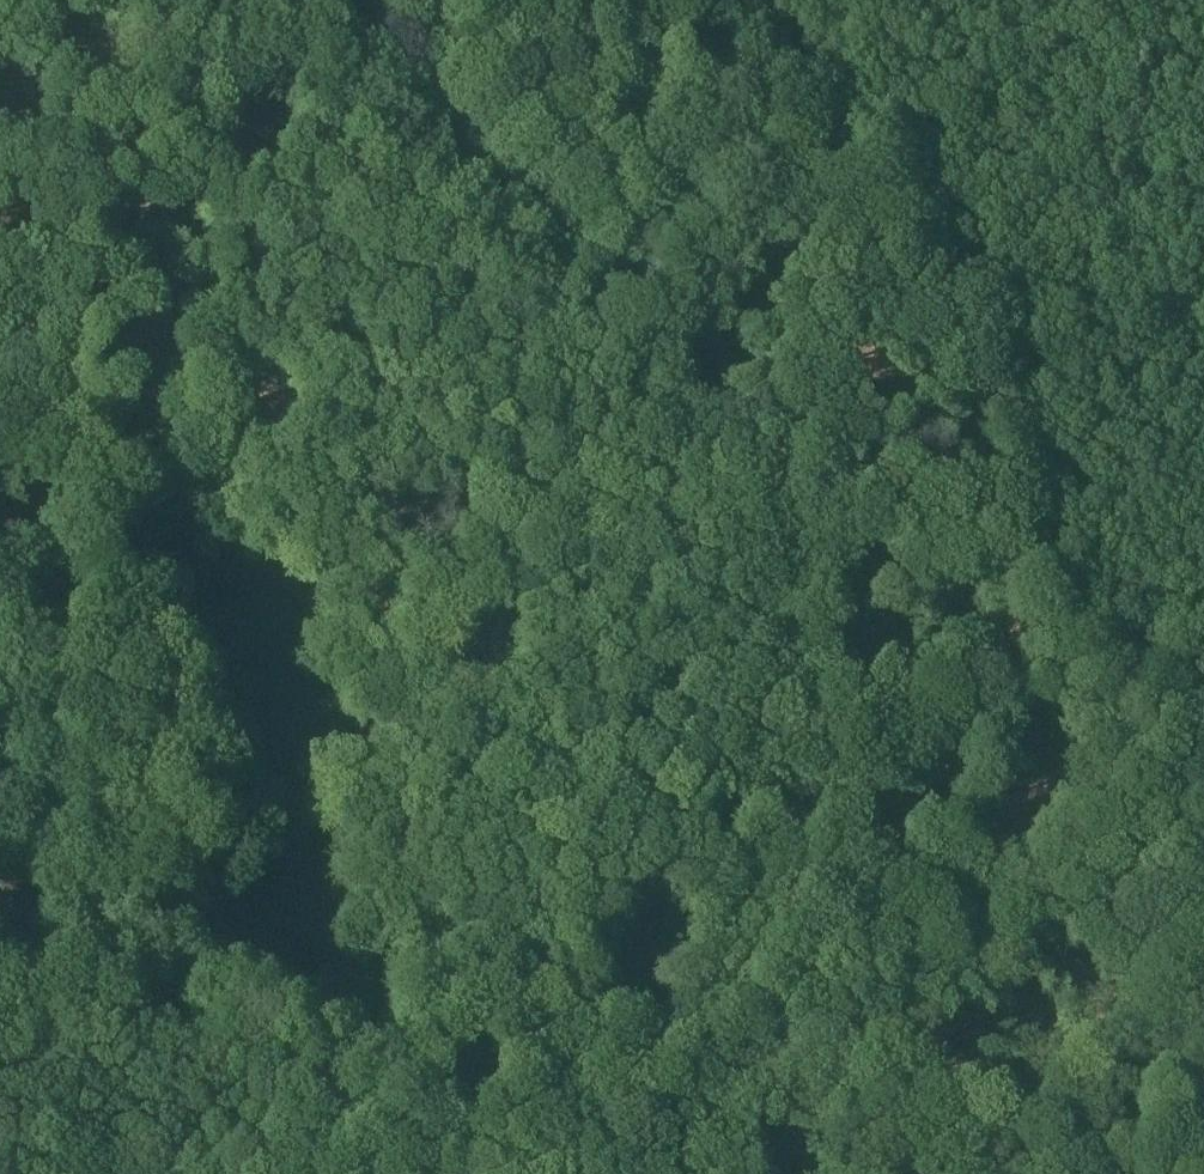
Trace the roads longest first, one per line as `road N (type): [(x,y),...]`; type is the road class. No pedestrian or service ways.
road 1 (track): [(0,12),(212,110),(744,413),(1131,672),(1203,730)]
road 2 (track): [(675,224),(604,334),(523,495),(490,795),(444,1029)]
road 3 (track): [(861,780),(836,682),(600,0)]
road 4 (track): [(861,780),(553,950),(444,1029),(365,1103),(220,1173)]
road 5 (track): [(998,1173),(861,780)]

